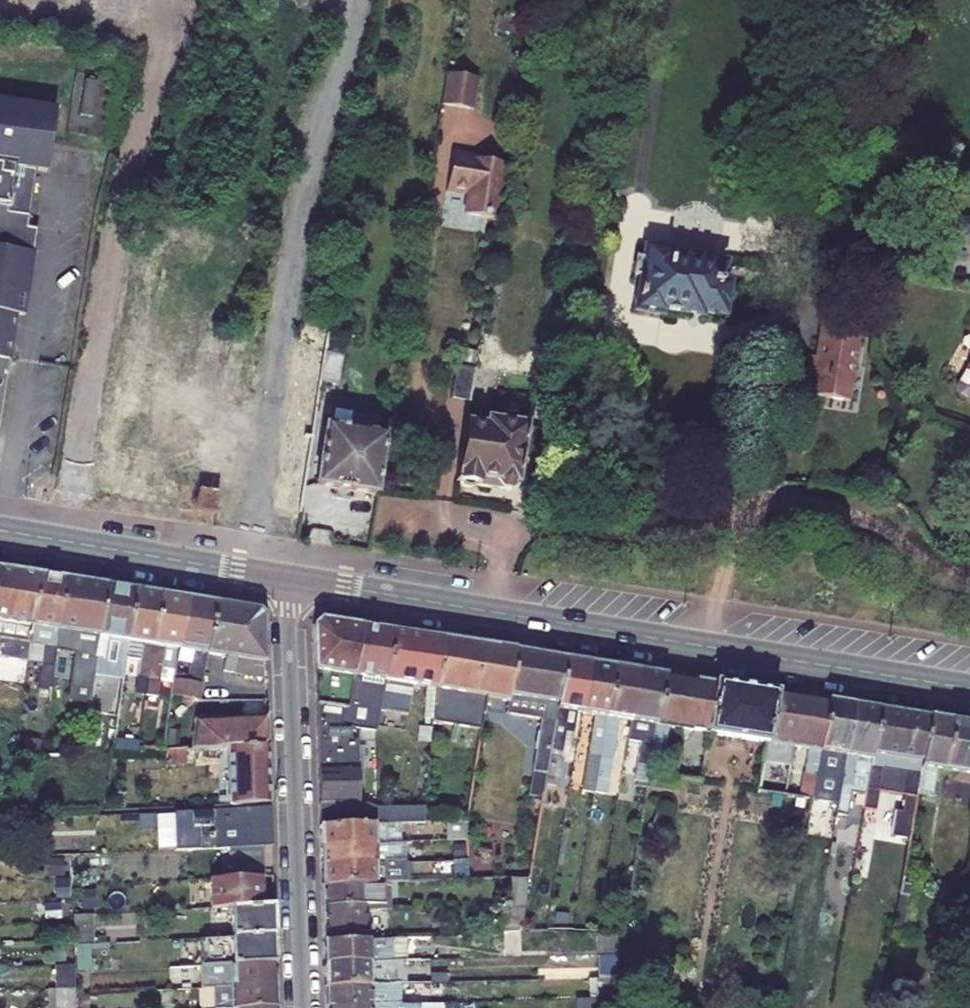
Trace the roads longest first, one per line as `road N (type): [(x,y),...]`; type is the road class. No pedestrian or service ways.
road 1 (secondary): [(290,579),(969,689)]
road 2 (residential): [(303,1007),(290,579)]
road 3 (secondary): [(0,532),(290,579)]

